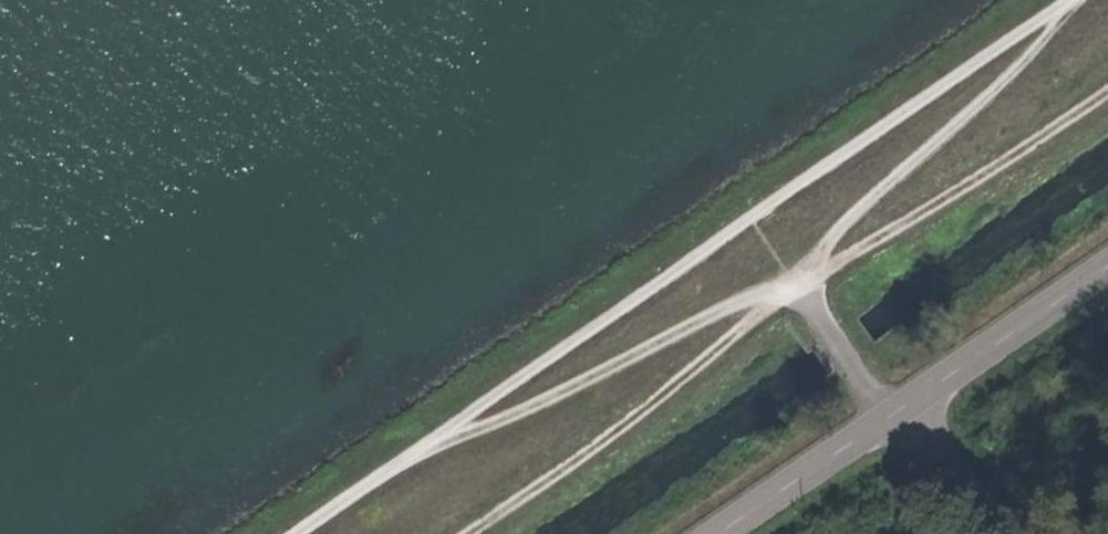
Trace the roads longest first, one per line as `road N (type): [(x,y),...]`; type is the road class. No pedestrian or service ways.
road 1 (track): [(1055,0),(285,533)]
road 2 (track): [(1065,0),(1021,57),(859,203),(799,284),(852,364),(1019,533)]
road 3 (tertiary): [(1107,269),(721,533)]
road 4 (track): [(412,448),(747,295),(799,284)]
road 5 (track): [(469,533),(585,456),(799,284)]
road 6 (track): [(1107,104),(1032,157),(799,284)]

